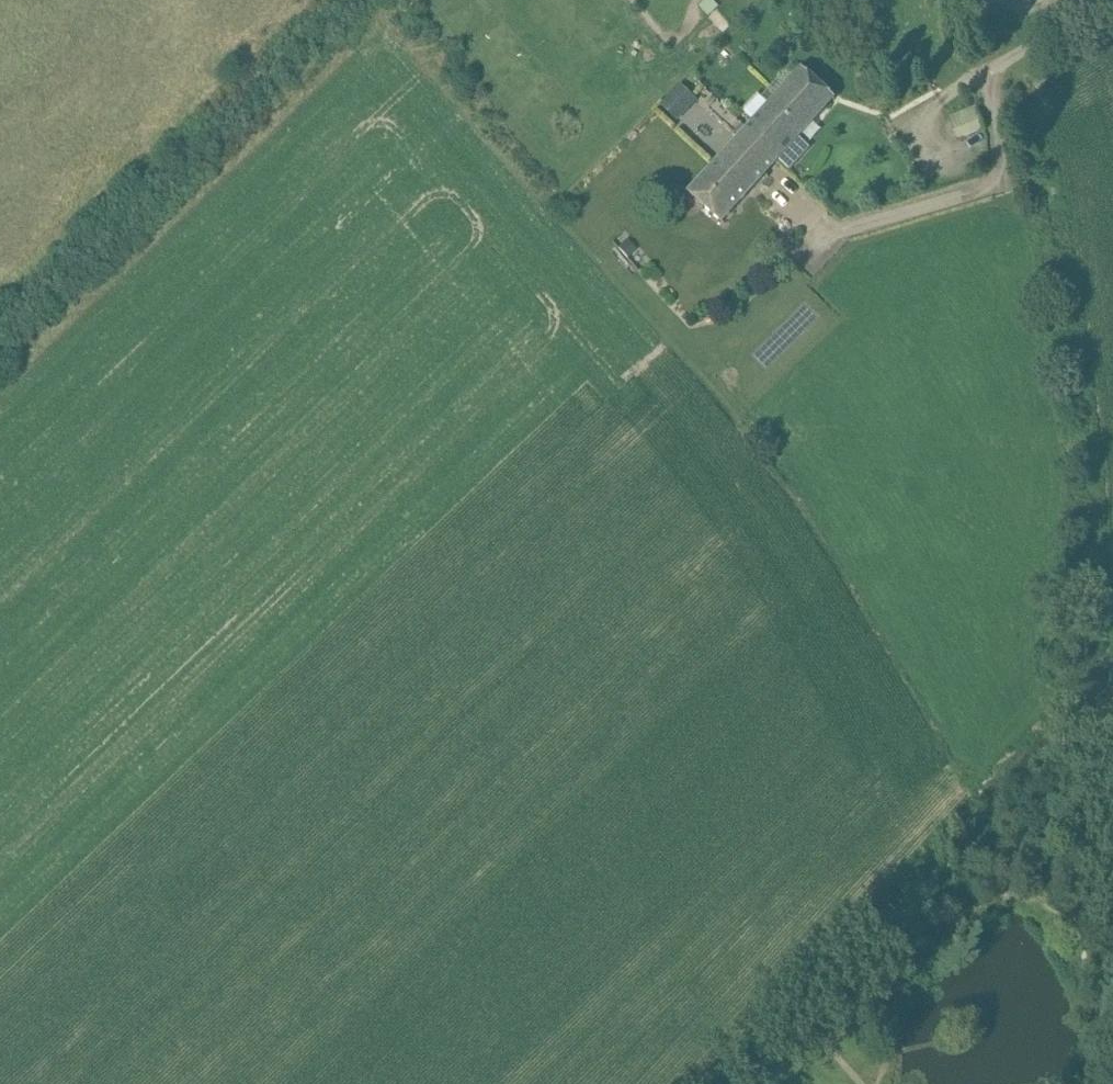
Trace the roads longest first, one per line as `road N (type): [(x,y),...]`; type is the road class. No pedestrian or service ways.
road 1 (unclassified): [(967,85),(1112,0)]

